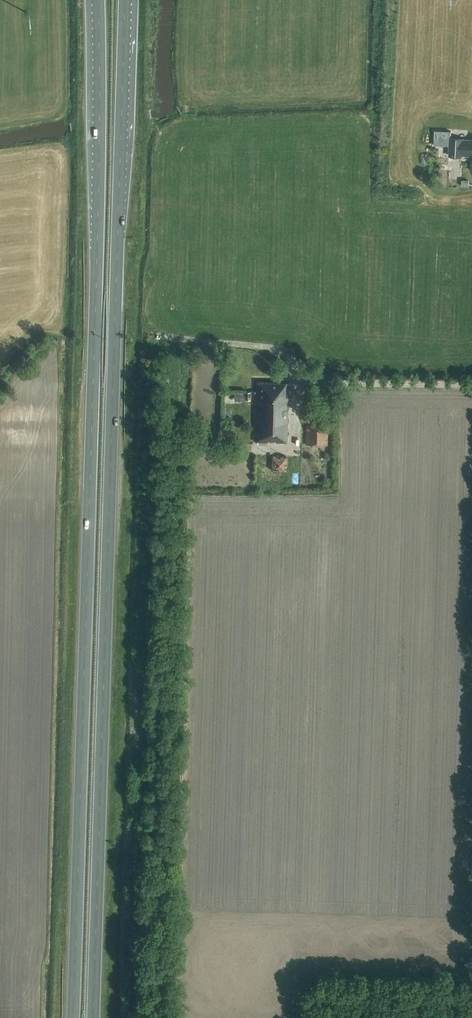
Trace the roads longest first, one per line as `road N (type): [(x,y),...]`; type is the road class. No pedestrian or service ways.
road 1 (trunk): [(93,1017),(124,0)]
road 2 (trunk): [(98,0),(73,1017)]

